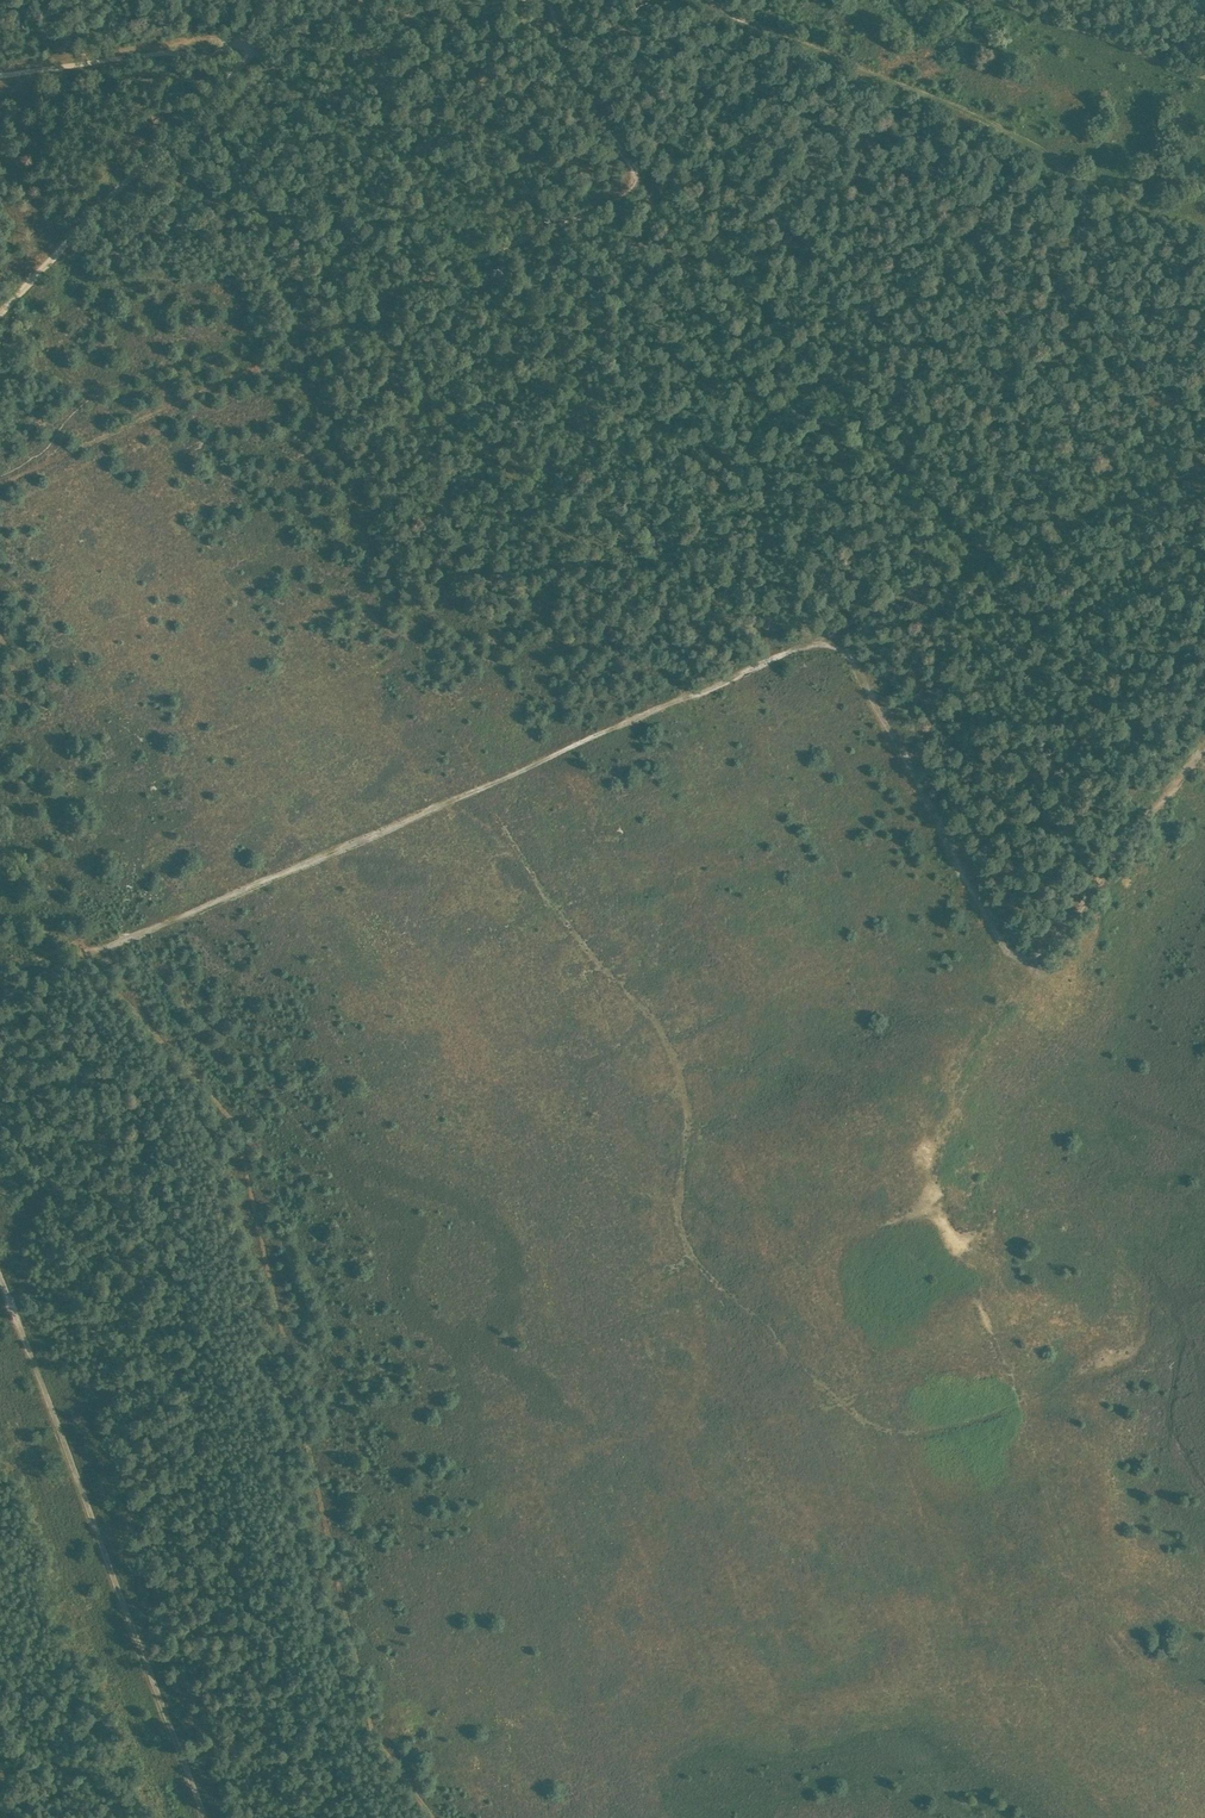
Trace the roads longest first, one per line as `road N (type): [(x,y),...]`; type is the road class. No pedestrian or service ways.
road 1 (track): [(836,631),(0,996)]
road 2 (track): [(0,1273),(206,1817)]
road 3 (track): [(1204,463),(836,631)]
road 4 (track): [(292,324),(612,205),(627,159)]
road 5 (track): [(0,311),(251,57),(249,45)]
road 6 (track): [(0,82),(249,45),(286,29),(314,0)]

